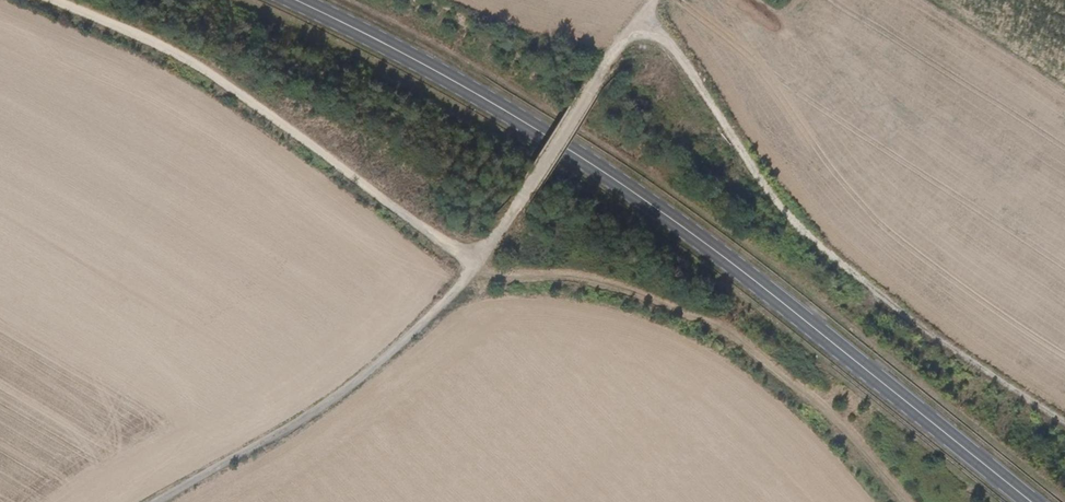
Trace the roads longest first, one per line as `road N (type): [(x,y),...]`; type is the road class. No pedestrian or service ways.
road 1 (track): [(51,0),(205,68),(470,259),(582,275),(673,303),(753,350),(816,403),(906,501)]
road 2 (primary): [(296,0),(583,158),(787,306),(1031,501)]
road 3 (track): [(148,501),(295,418),(442,294),(647,0)]
road 4 (track): [(1064,421),(814,248),(638,11)]

